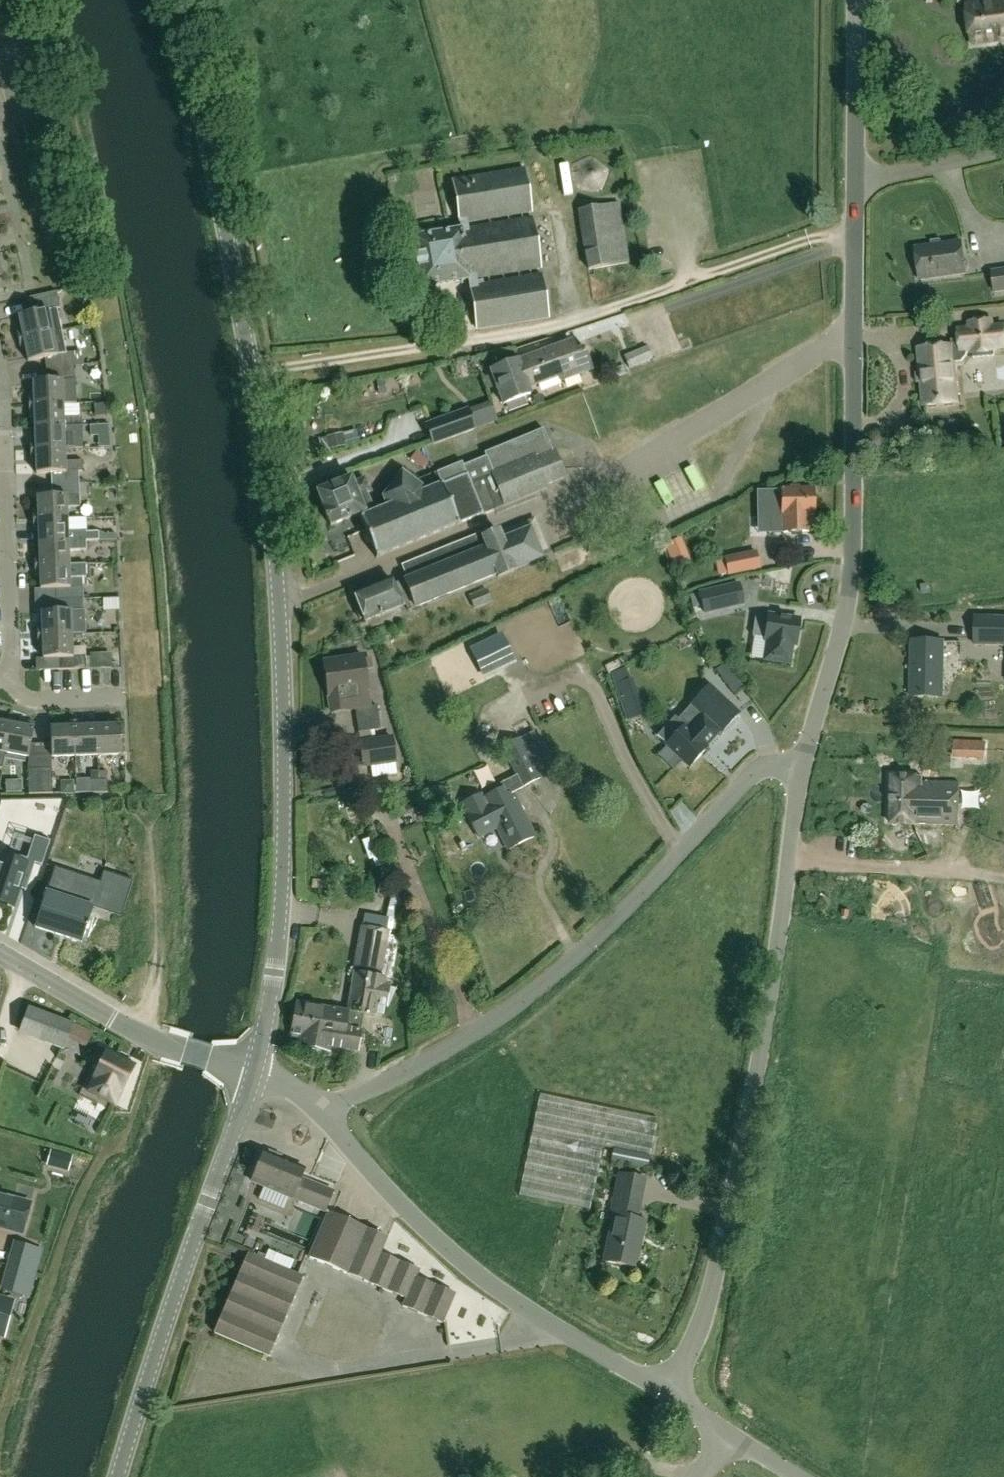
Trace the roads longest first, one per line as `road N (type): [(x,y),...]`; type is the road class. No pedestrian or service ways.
road 1 (tertiary): [(257,1074),(280,902),(269,525),(249,376),(175,0)]
road 2 (unclassified): [(667,1398),(719,1257),(803,758)]
road 3 (track): [(249,376),(579,319),(855,233)]
road 4 (unclassified): [(325,1115),(474,1034),(550,981),(757,770),(803,758)]
road 5 (unclassified): [(803,758),(848,592),(855,184)]
road 6 (tertiary): [(667,1398),(468,1266),(394,1197),(325,1115)]
road 7 (tertiary): [(115,1476),(257,1074)]
road 8 (tertiary): [(257,1074),(158,1046),(23,968)]
road 9 (residential): [(4,676),(3,442)]
road 10 (unclassified): [(855,184),(853,0)]
road 11 (unclassified): [(855,184),(1003,154)]
road 12 (residential): [(123,699),(27,698),(4,676)]

